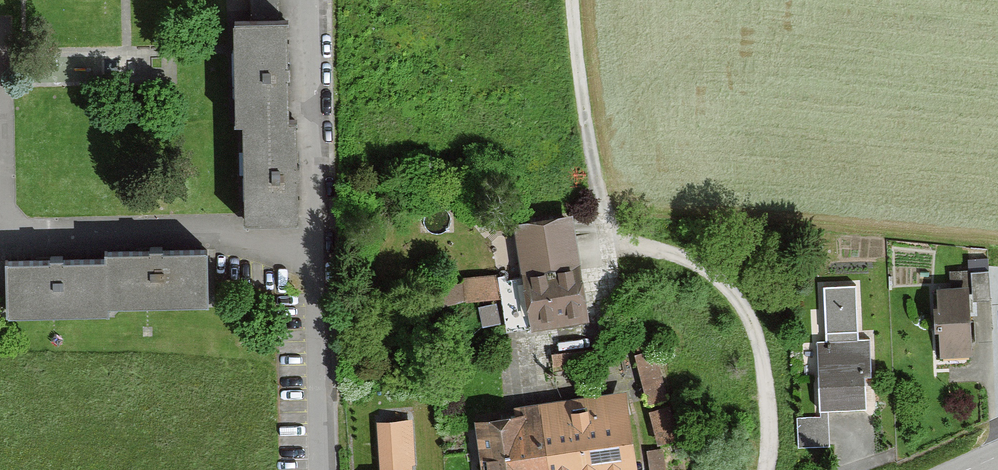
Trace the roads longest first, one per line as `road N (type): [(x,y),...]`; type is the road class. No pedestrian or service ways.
road 1 (track): [(574,0),(603,221),(615,231),(713,251),(745,267),(763,292),(766,469)]
road 2 (residential): [(317,233),(17,231),(1,185),(0,155)]
road 3 (residential): [(322,469),(317,233)]
road 4 (residential): [(317,233),(307,0)]

